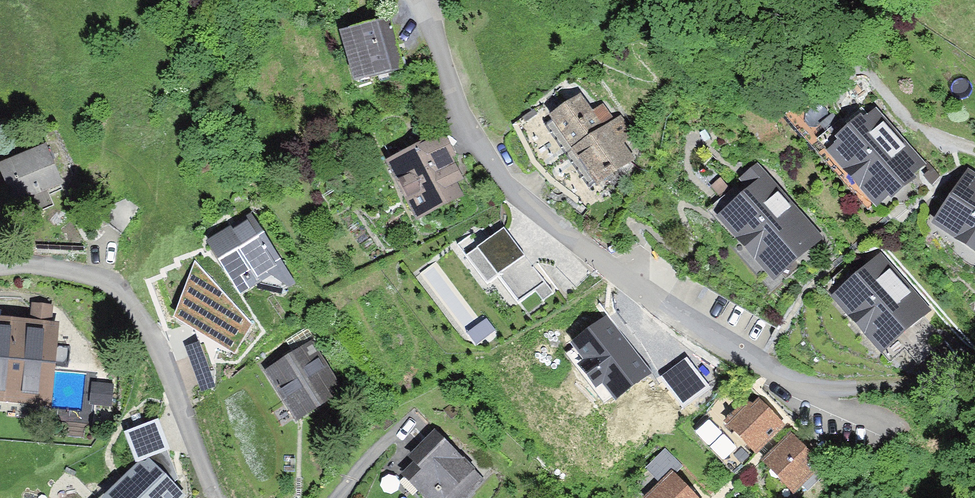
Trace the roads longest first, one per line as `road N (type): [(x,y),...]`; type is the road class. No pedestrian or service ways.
road 1 (residential): [(422,0),(433,12),(459,118),(487,162),(526,201),(765,362),(838,389),(902,390),(974,373)]
road 2 (residential): [(0,264),(72,265),(117,286),(155,349),(218,497)]
road 3 (residential): [(974,151),(912,122),(875,84)]

